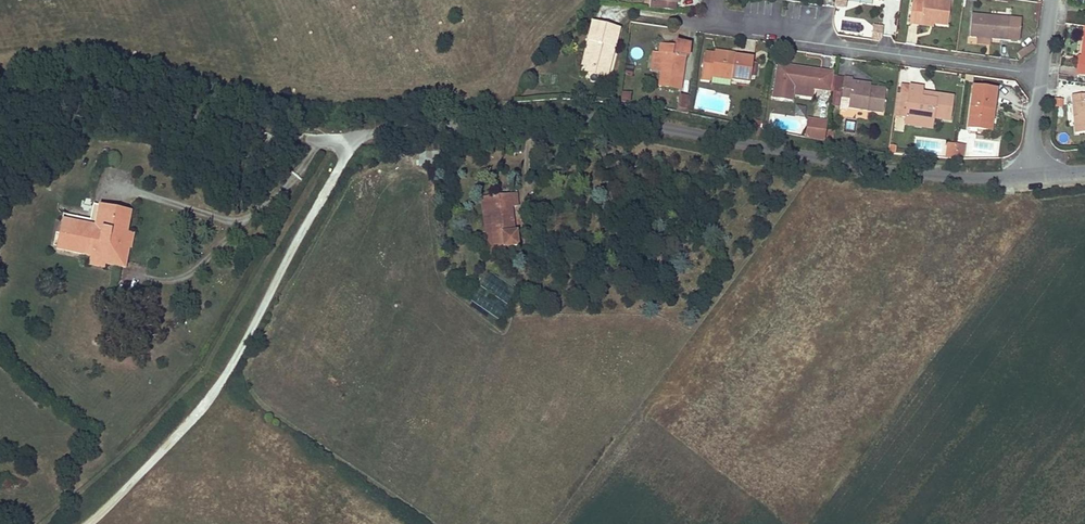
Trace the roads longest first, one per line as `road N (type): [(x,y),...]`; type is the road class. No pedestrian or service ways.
road 1 (unclassified): [(305,135),(617,124),(916,175),(1031,178)]
road 2 (track): [(83,523),(220,381),(359,135)]
road 3 (residential): [(720,16),(807,41),(1039,74)]

